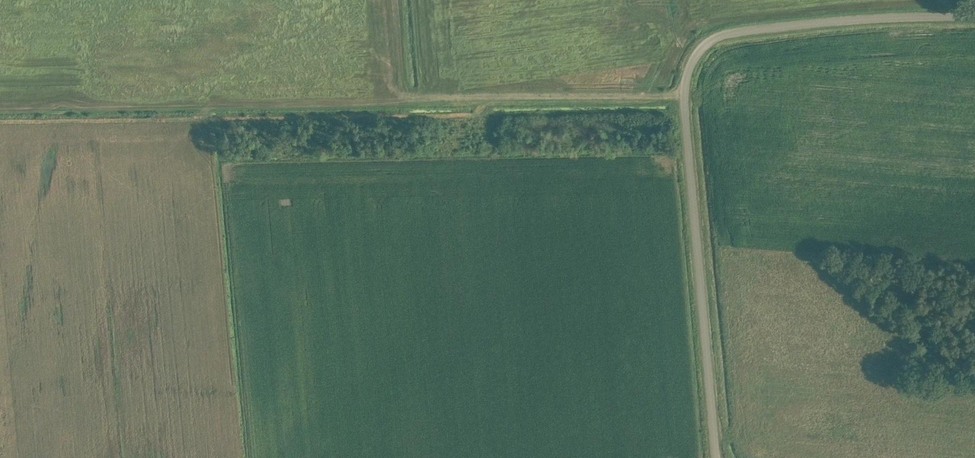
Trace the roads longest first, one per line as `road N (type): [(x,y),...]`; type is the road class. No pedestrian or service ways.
road 1 (track): [(0,111),(586,101),(688,91)]
road 2 (unclassified): [(716,457),(687,108),(702,53),(734,35),(974,19)]

